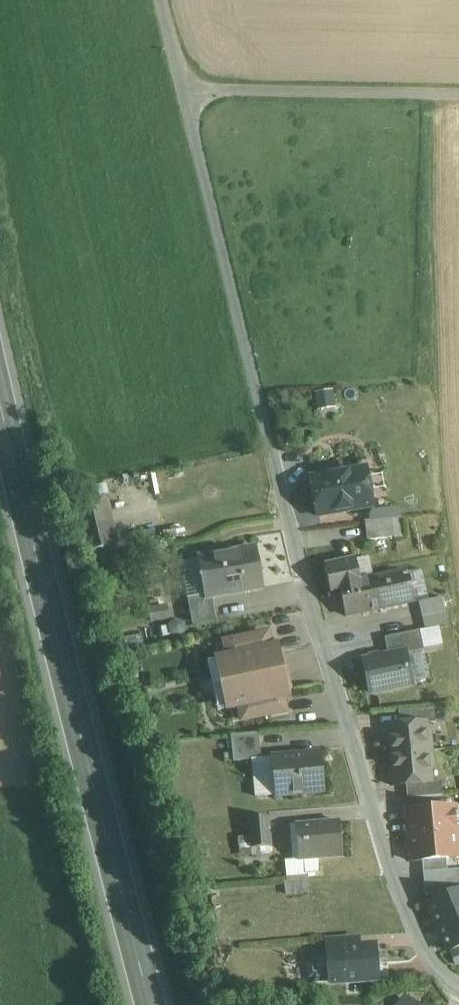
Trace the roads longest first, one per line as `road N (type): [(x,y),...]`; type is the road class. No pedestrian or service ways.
road 1 (residential): [(458,988),(419,940),(391,877),(303,577),(161,0)]
road 2 (primary): [(151,1004),(0,394)]
road 3 (track): [(458,93),(183,90)]

